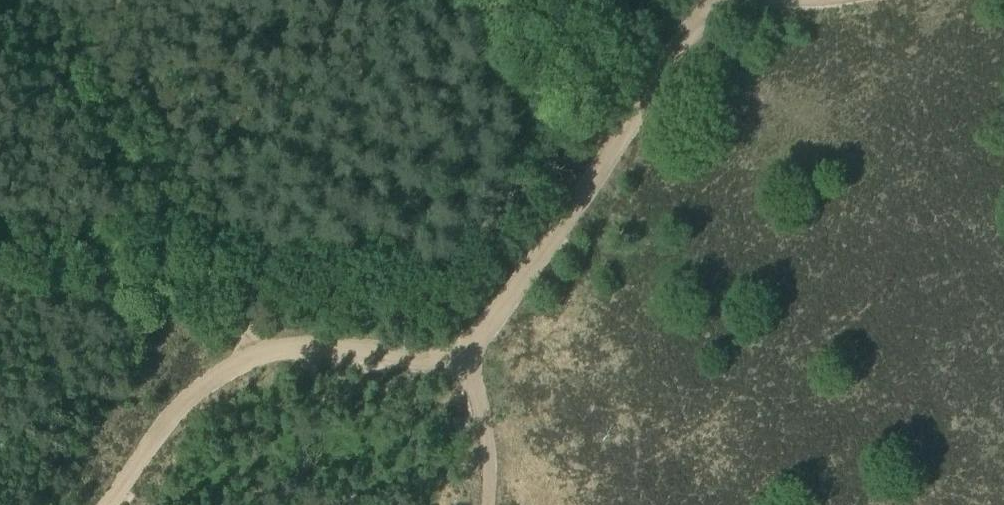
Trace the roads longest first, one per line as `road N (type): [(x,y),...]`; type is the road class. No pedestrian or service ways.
road 1 (track): [(219,245),(422,275),(443,272),(516,191),(645,0)]
road 2 (track): [(701,14),(568,216),(460,359)]
road 3 (track): [(219,245),(169,214),(0,1)]
road 4 (track): [(270,349),(211,376),(182,400),(106,504)]
road 5 (track): [(0,257),(203,284)]
road 6 (track): [(460,359),(318,343),(270,349)]
road 7 (track): [(460,359),(488,430),(488,504)]
road 8 (track): [(543,0),(596,66),(641,104)]

